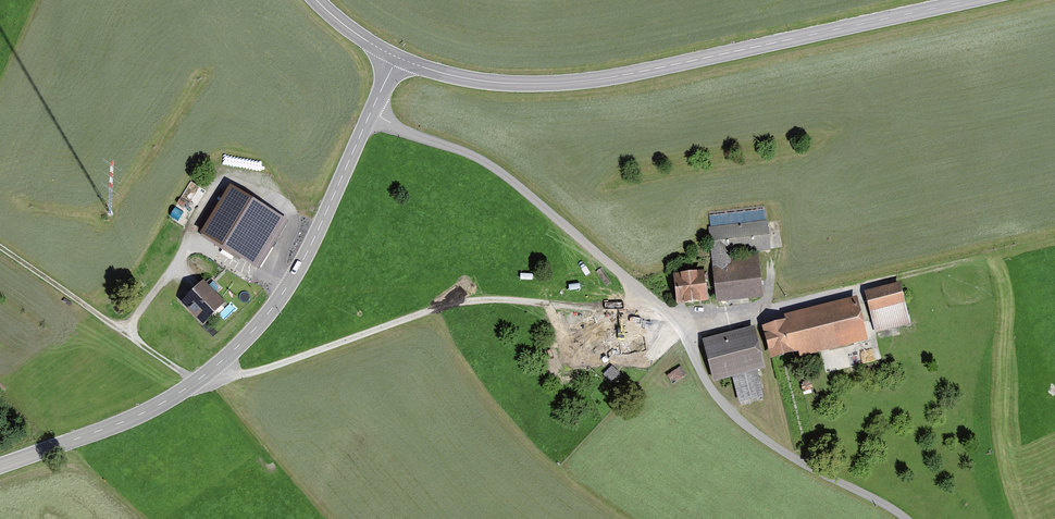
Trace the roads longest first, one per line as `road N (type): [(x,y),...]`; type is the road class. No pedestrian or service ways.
road 1 (track): [(0,247),(189,376),(212,380),(460,302),(608,309),(642,292)]
road 2 (unclassified): [(371,112),(500,171),(673,320),(713,392),(746,426),(906,518)]
road 3 (tertiary): [(397,57),(476,80),(579,81),(970,0)]
road 4 (tertiary): [(0,466),(155,407),(244,342),(302,263),(371,112)]
road 5 (track): [(285,290),(194,245),(127,328)]

